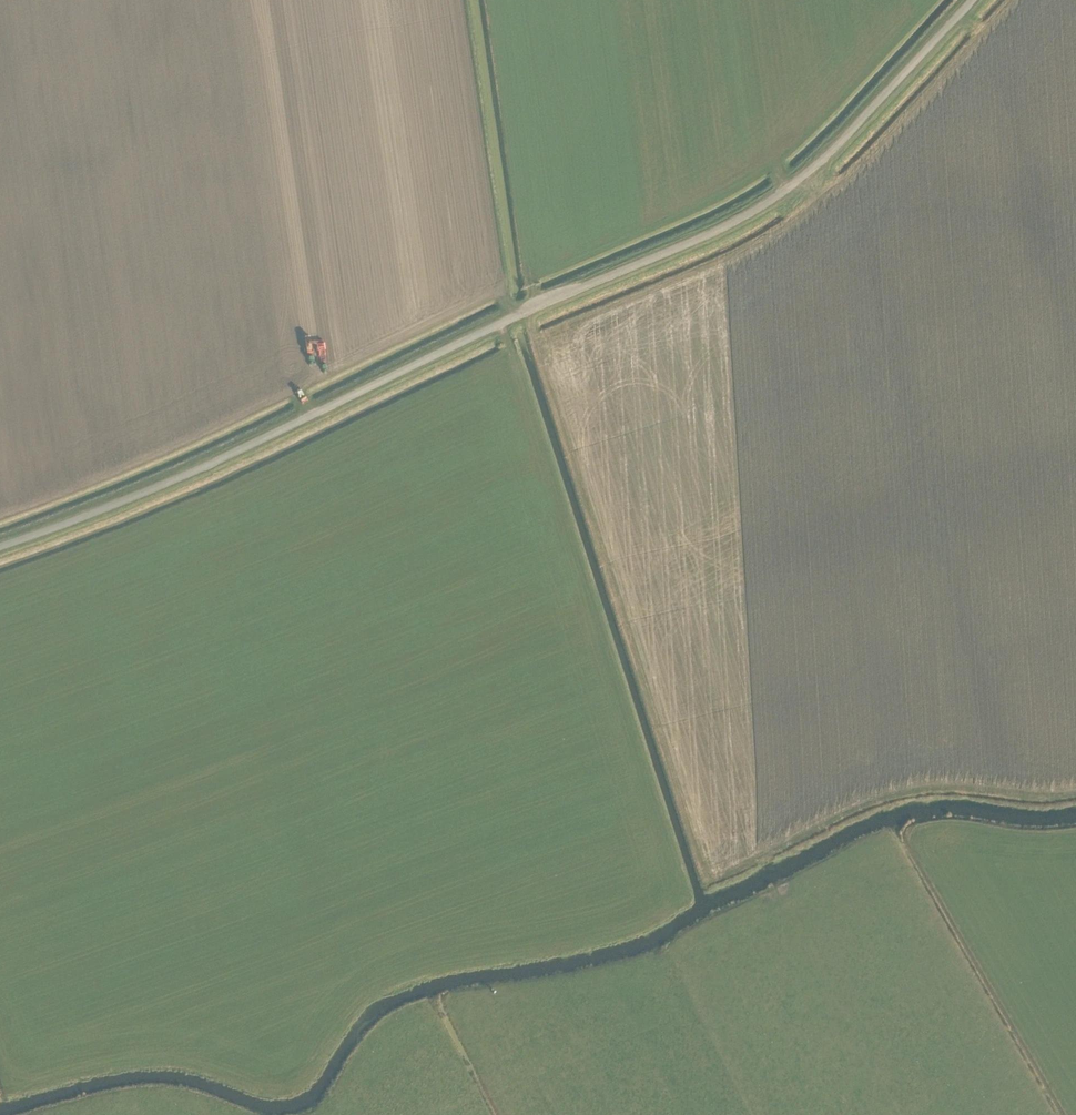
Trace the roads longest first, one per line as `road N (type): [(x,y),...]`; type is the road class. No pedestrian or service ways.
road 1 (unclassified): [(0,548),(116,508),(484,330),(721,227),(798,177),(970,0)]

